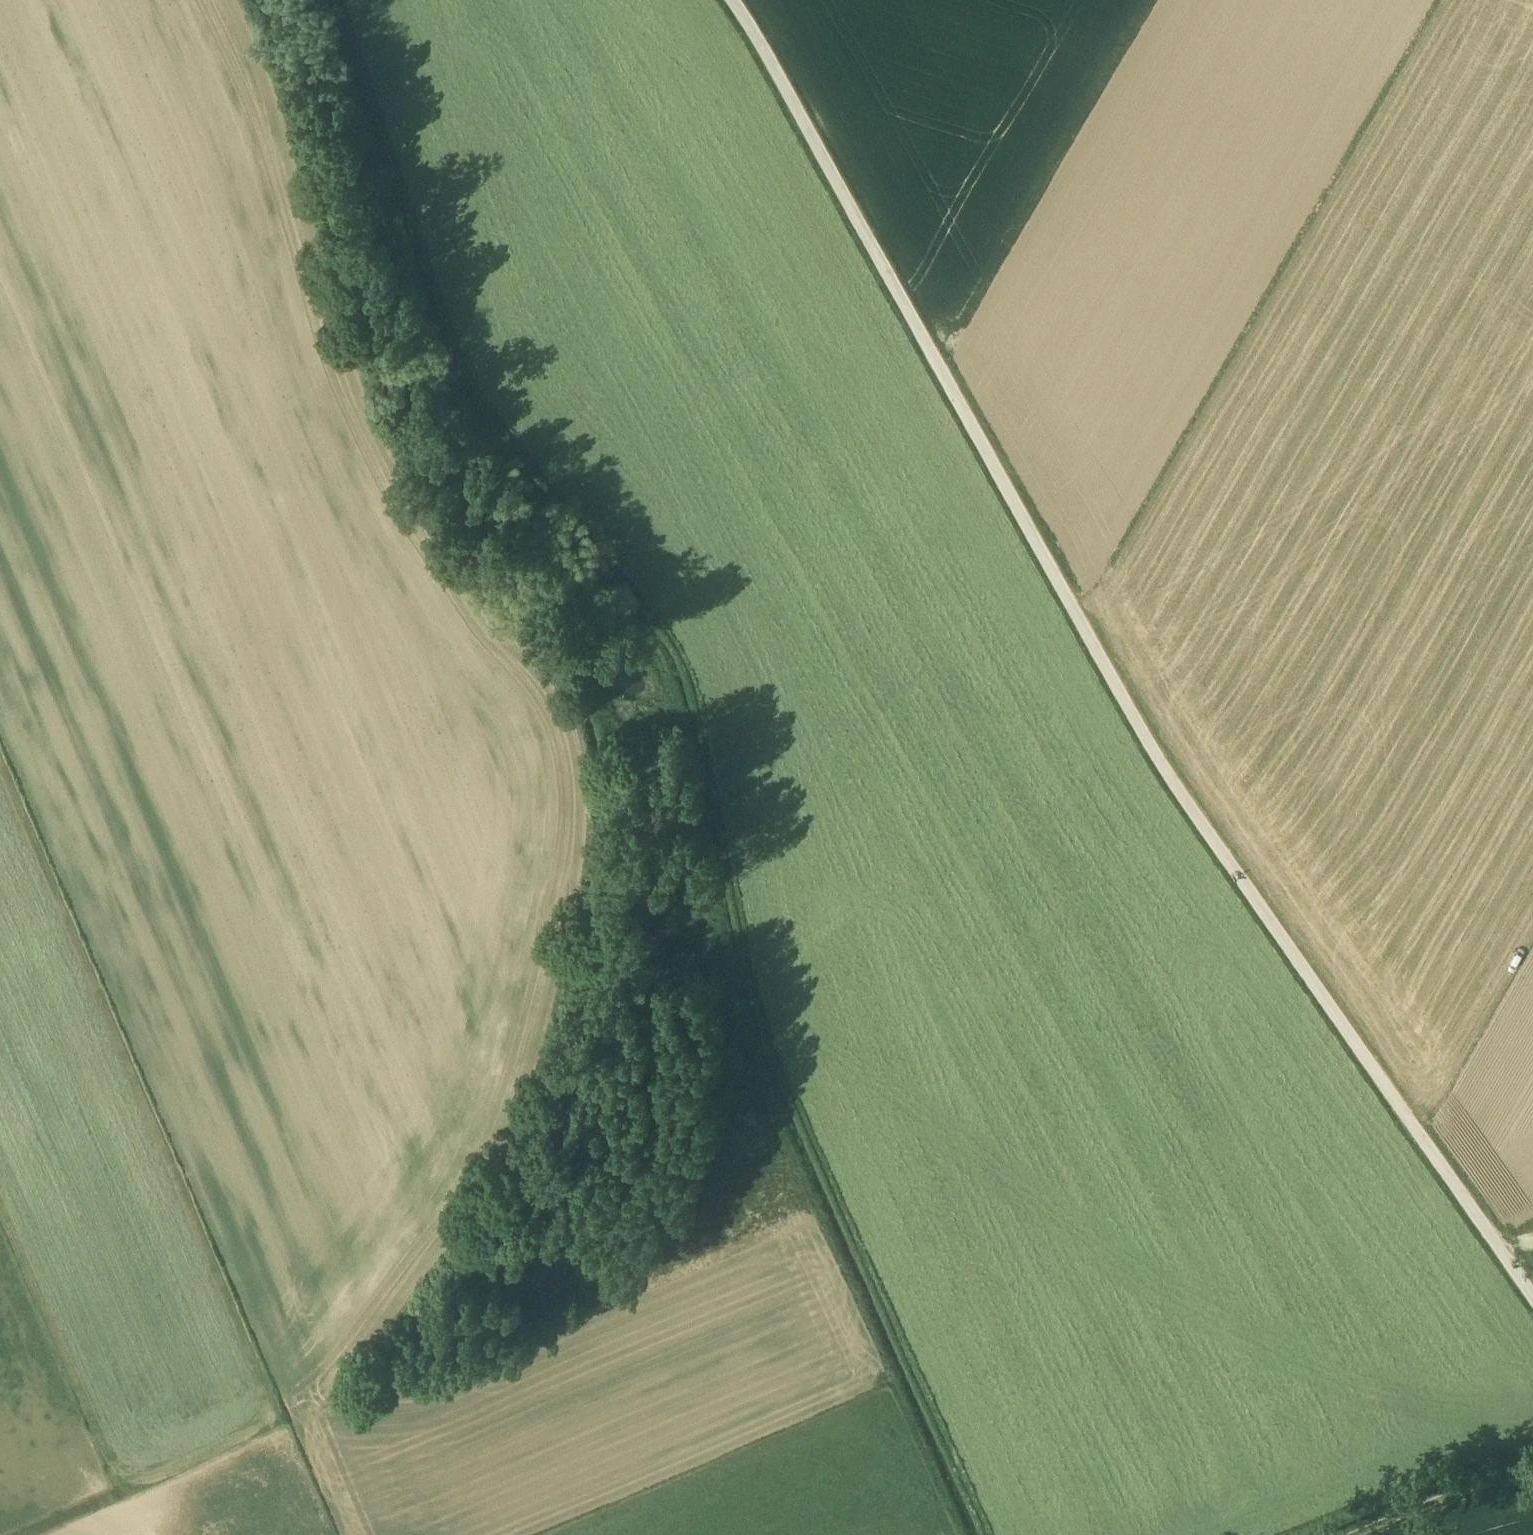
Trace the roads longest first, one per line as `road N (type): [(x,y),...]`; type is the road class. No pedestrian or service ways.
road 1 (unclassified): [(1532,1284),(1136,686),(738,0)]
road 2 (track): [(1335,1534),(1498,1471),(1532,1467)]

